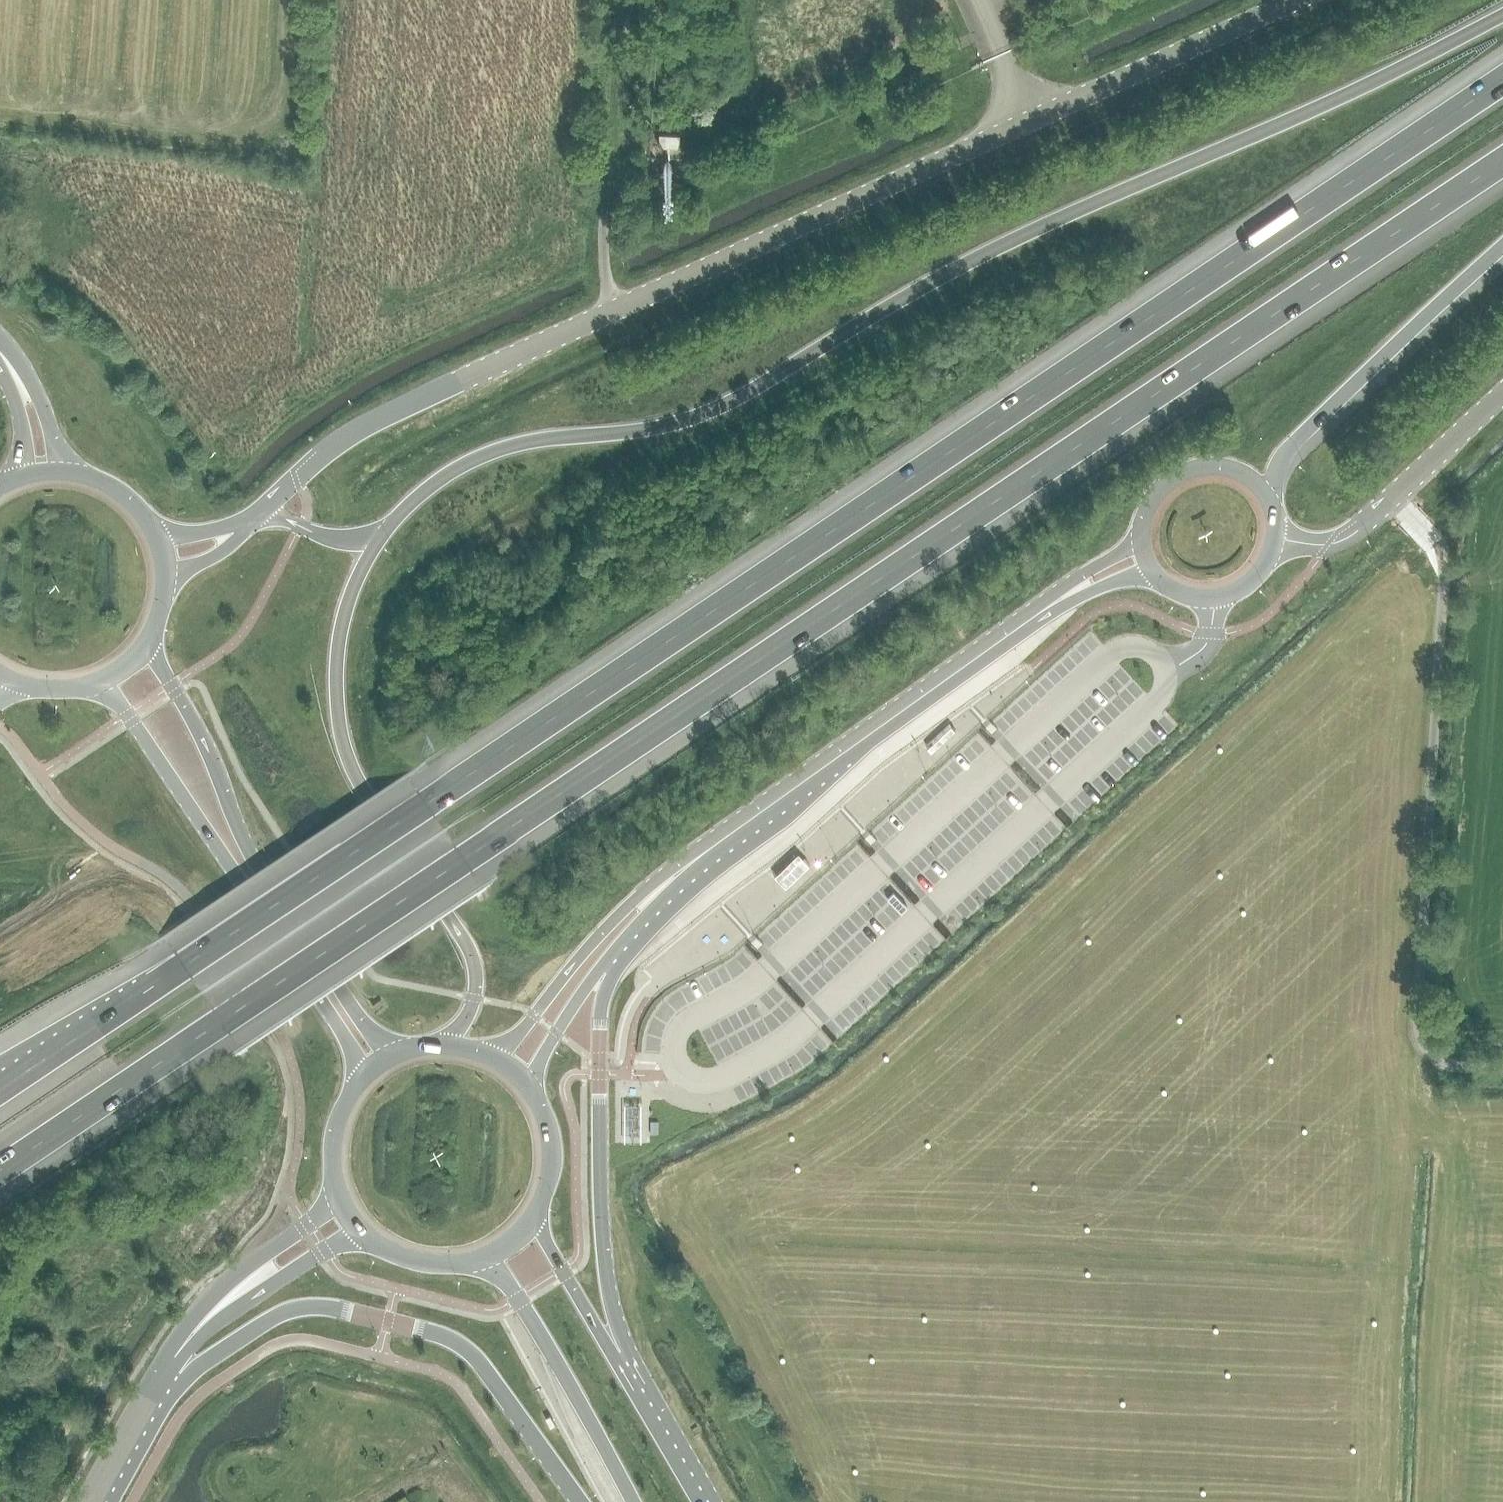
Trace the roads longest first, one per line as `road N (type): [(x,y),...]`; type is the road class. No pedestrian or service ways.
road 1 (motorway): [(0,1171),(1502,162)]
road 2 (motorway): [(1502,81),(0,1090)]
road 3 (unclassified): [(250,524),(317,460),(374,422),(1291,0)]
road 4 (primary): [(157,1386),(226,1341),(300,1309),(337,1308),(429,1331),(487,1370),(579,1501)]
road 5 (primary): [(394,1055),(368,1033),(247,847),(152,639)]
road 6 (primary): [(94,685),(128,715),(349,1046),(359,1081)]
road 7 (primary): [(675,877),(1048,607)]
road 8 (primary): [(619,1365),(602,1211),(599,1003),(607,962)]
road 9 (motorway): [(1269,499),(1304,435),(1502,246)]
road 10 (primary): [(487,1257),(531,1319),(632,1501)]
road 11 (unclassified): [(1277,539),(1329,545),(1353,534),(1502,397)]
road 12 (primary): [(675,877),(630,903),(493,1056)]
road 13 (track): [(617,0),(605,216)]
road 14 (primary): [(336,1189),(324,1210),(208,1313)]
road 15 (primary): [(1269,499),(1236,469),(1191,468),(1155,495),(1145,538)]
road 16 (primary): [(208,1313),(365,1236)]
road 17 (primary): [(619,1365),(537,1214)]
road 18 (primary): [(698,1501),(619,1365)]
road 19 (primary): [(1160,573),(1194,595),(1237,592),(1270,561),(1277,539)]
road 20 (primary): [(532,1088),(575,1003),(607,962)]
road 21 (secondary): [(74,473),(39,401),(0,351)]
road 22 (primary): [(91,1501),(157,1386)]
road 23 (primary): [(537,1214),(554,1154),(532,1088)]
road 24 (primary): [(365,1236),(423,1265),(487,1257)]
road 25 (secondary): [(0,364),(24,438),(16,480)]

